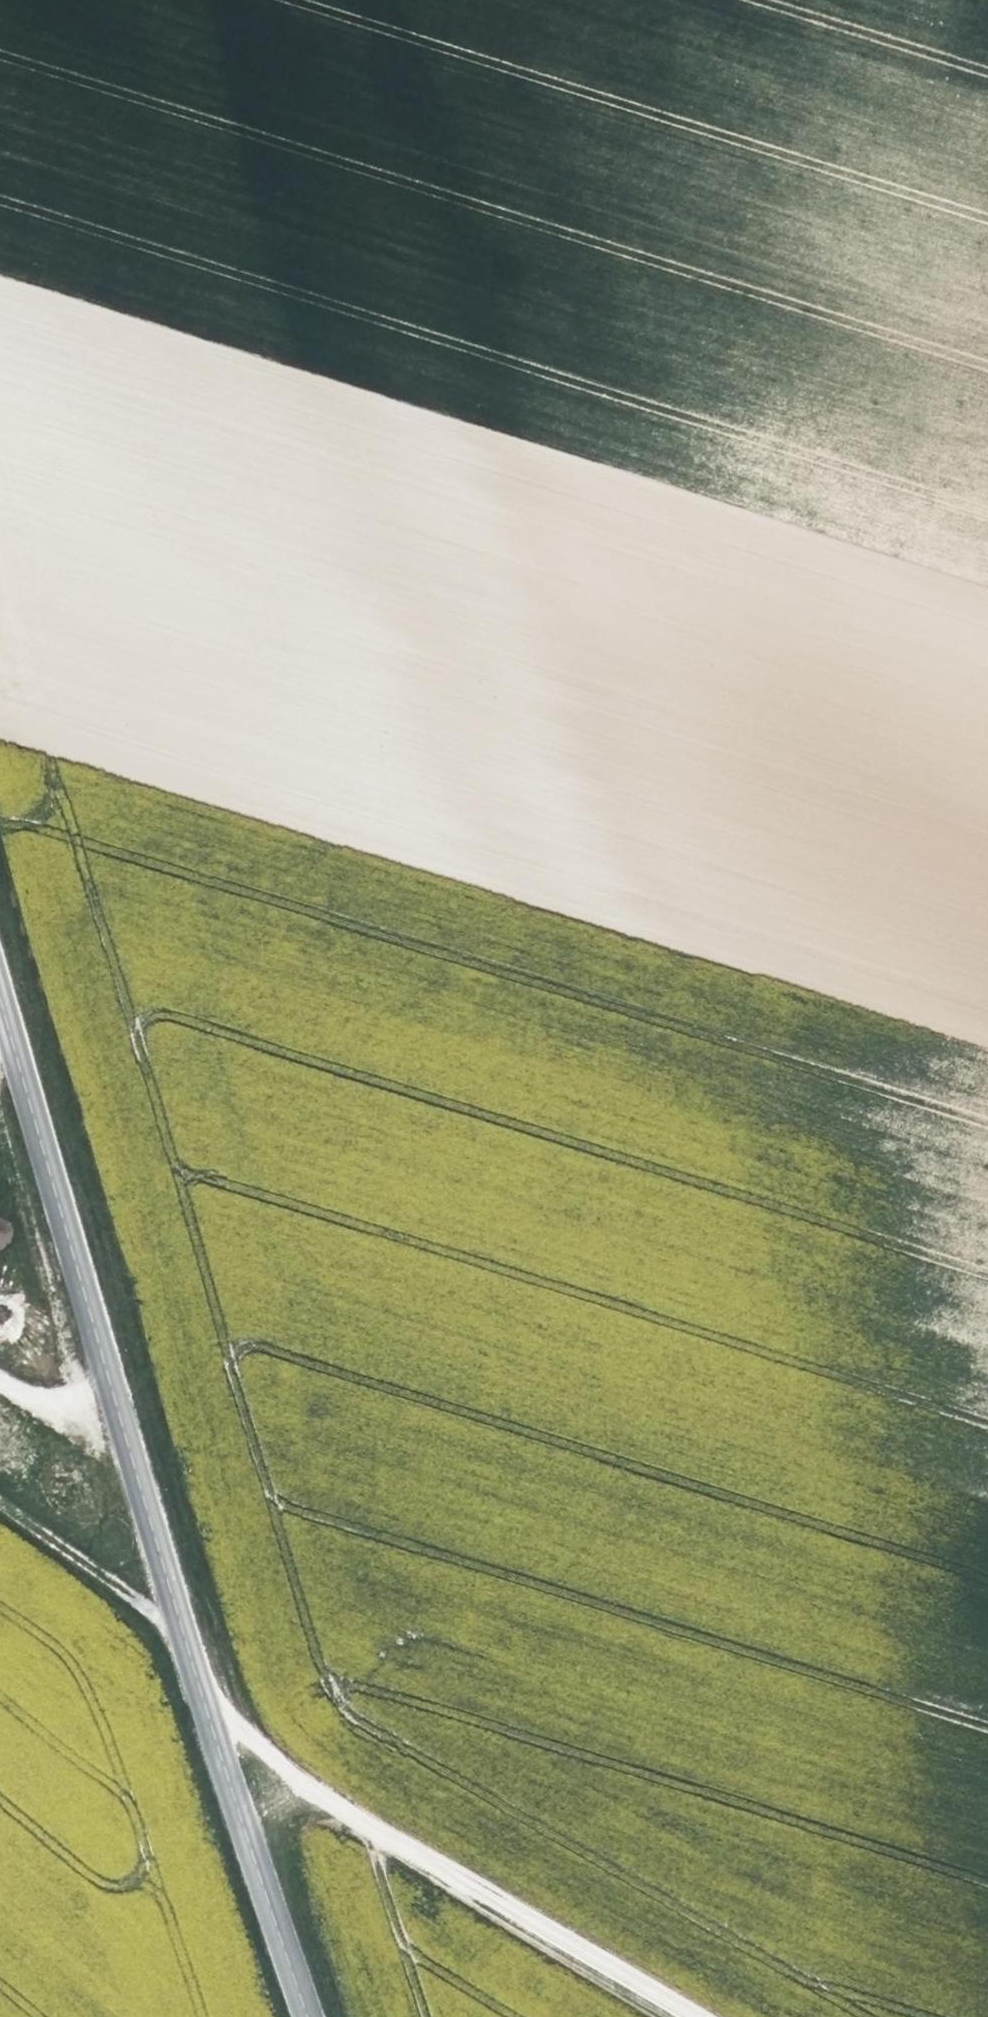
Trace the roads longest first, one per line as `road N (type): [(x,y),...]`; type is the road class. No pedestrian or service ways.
road 1 (tertiary): [(309,2016),(204,1693),(0,970)]
road 2 (track): [(0,1504),(121,1587),(204,1693),(326,1806),(681,2016)]

